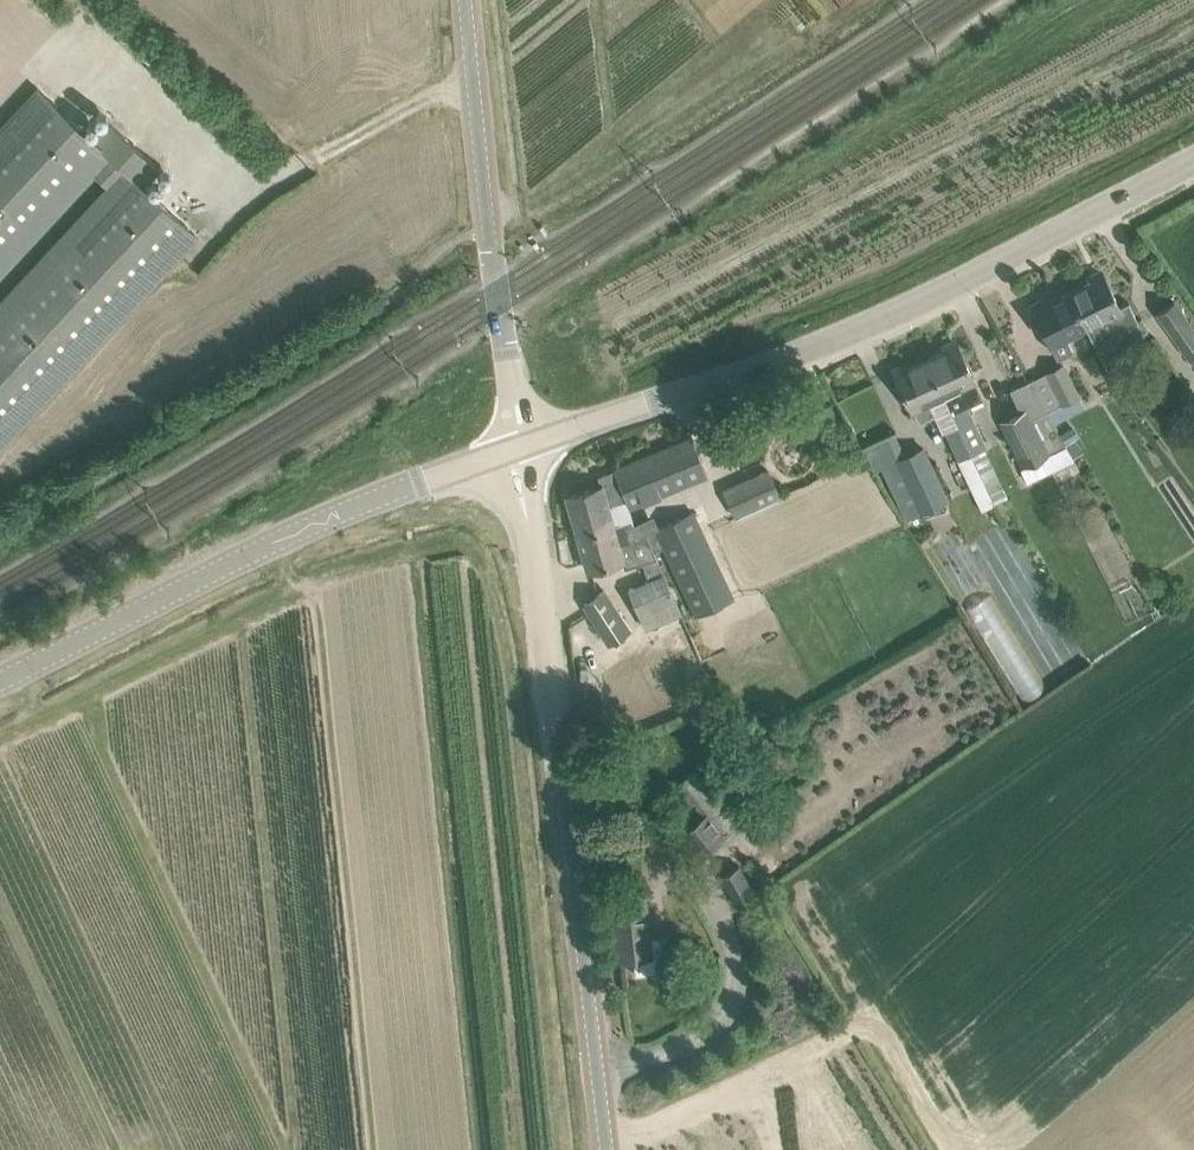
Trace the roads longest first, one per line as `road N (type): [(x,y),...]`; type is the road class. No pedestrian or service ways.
road 1 (tertiary): [(519,449),(840,339),(1193,160)]
road 2 (unclassified): [(604,1149),(519,449)]
road 3 (tertiary): [(0,682),(332,514),(519,449)]
road 4 (unclassified): [(519,449),(466,0)]

